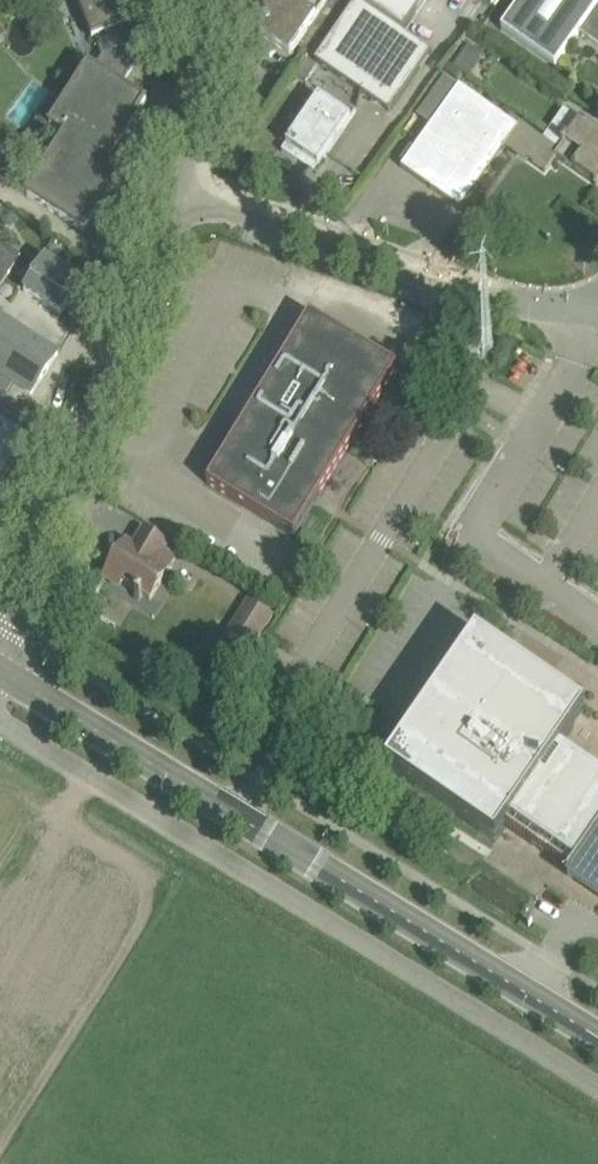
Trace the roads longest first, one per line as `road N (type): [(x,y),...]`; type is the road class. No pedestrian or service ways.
road 1 (tertiary): [(597,1039),(0,670)]
road 2 (unclassified): [(597,1091),(0,725)]
road 3 (tertiary): [(0,622),(57,522),(173,185)]
road 4 (unclassified): [(597,310),(536,305),(173,185)]
road 5 (tertiary): [(173,185),(189,139),(194,48),(182,0)]

